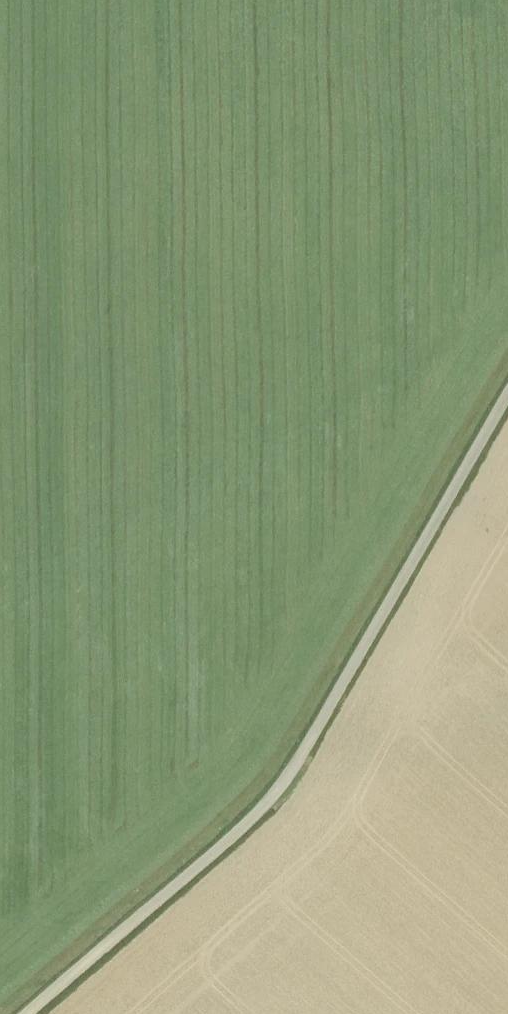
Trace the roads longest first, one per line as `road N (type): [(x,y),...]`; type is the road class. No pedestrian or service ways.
road 1 (unclassified): [(28,1013),(284,783),(507,396)]

